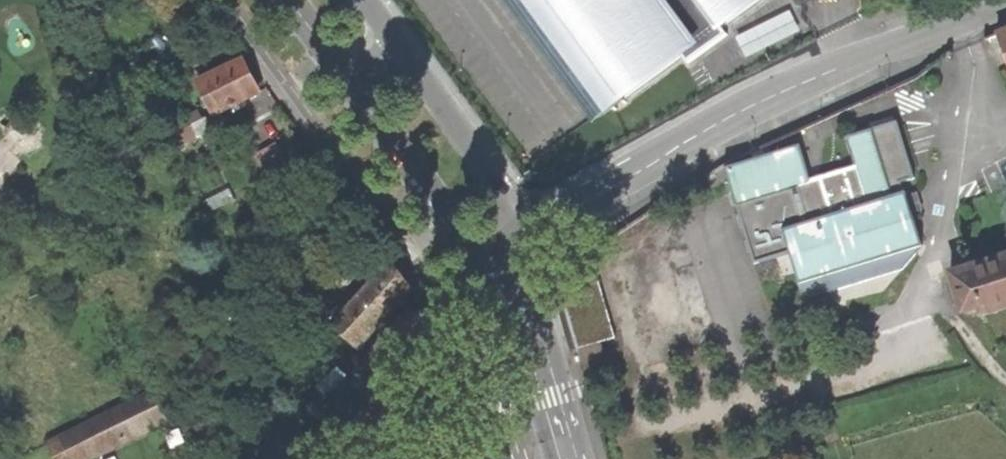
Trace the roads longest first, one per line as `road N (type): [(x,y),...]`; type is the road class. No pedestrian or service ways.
road 1 (residential): [(1005,2),(841,67),(691,140),(566,209),(502,263)]
road 2 (secondary): [(502,263),(488,174),(389,40)]
road 3 (secondary): [(346,76),(457,228),(502,263)]
road 4 (residential): [(502,263),(476,349),(391,458)]
road 5 (secondary): [(568,458),(538,331),(502,263)]

